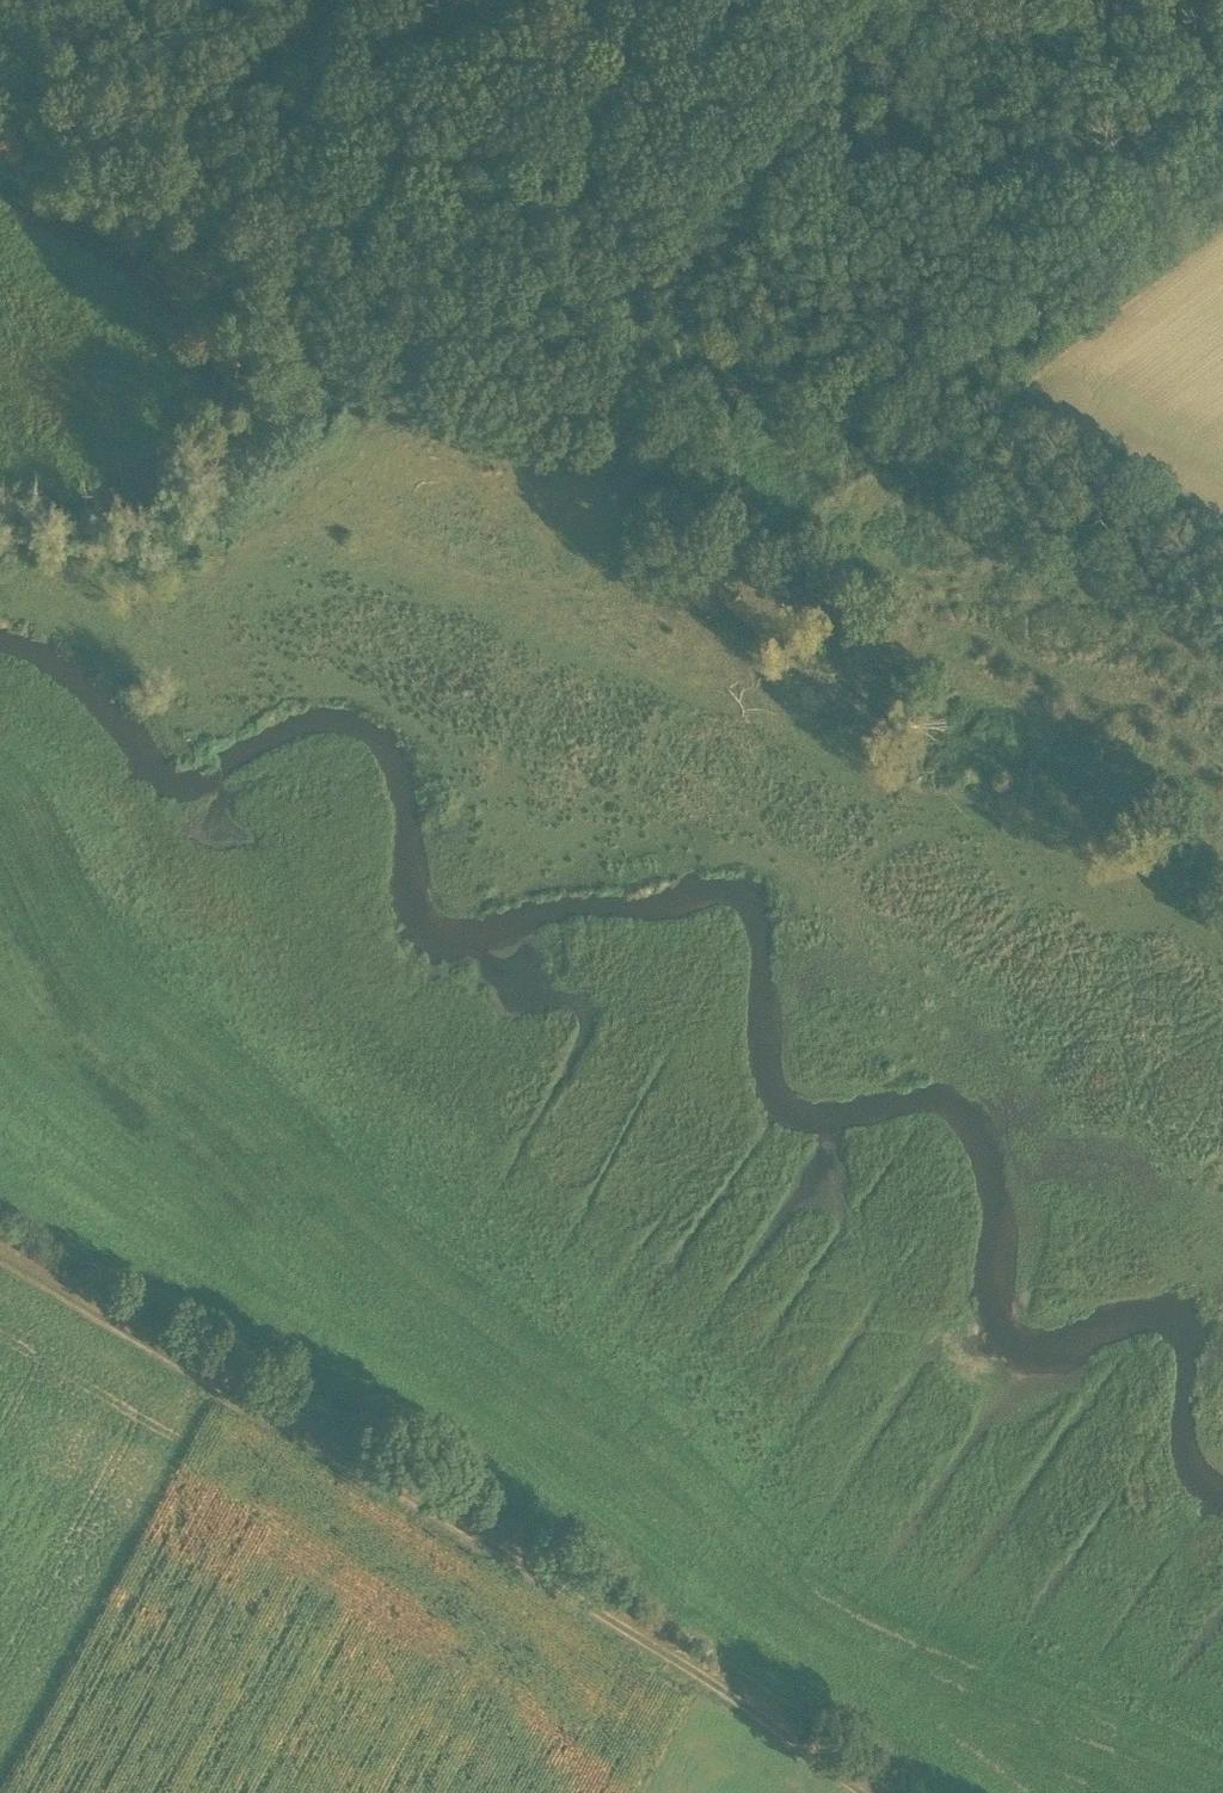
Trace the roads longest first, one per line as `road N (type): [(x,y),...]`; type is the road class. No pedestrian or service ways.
road 1 (track): [(865,1792),(464,1520),(266,1412),(81,1290),(0,1251)]
road 2 (track): [(1222,164),(964,381),(919,436)]
road 3 (track): [(919,436),(695,373),(639,376)]

